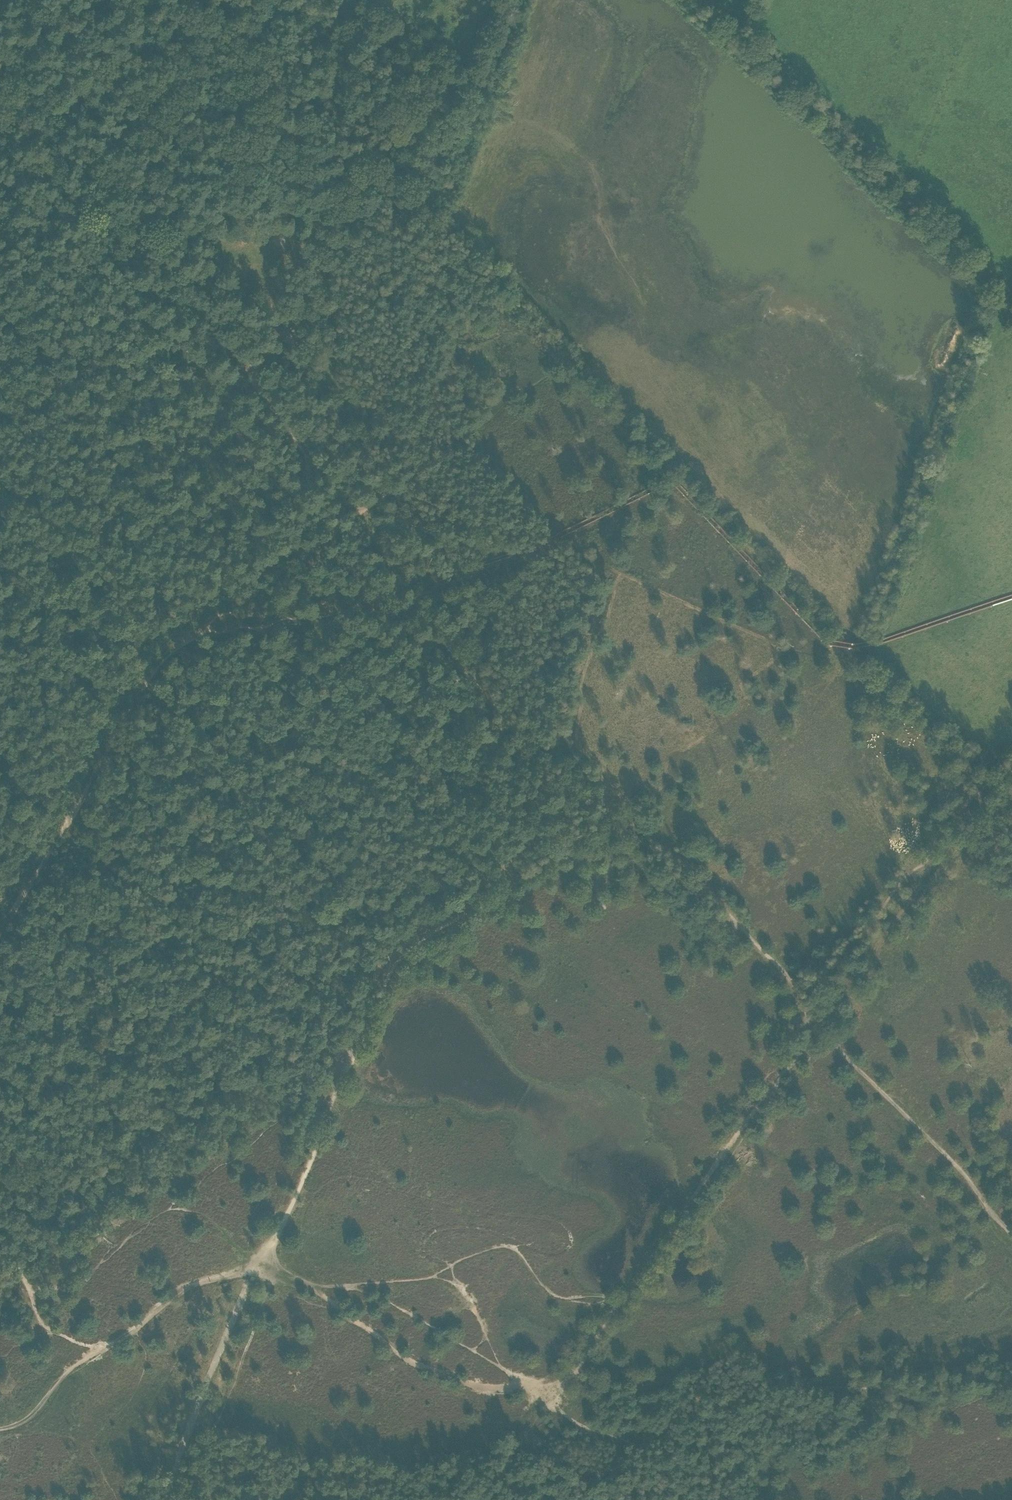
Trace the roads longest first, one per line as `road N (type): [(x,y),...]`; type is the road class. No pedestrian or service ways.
road 1 (track): [(1011,301),(705,0)]
road 2 (track): [(74,811),(159,664),(265,590),(316,534)]

